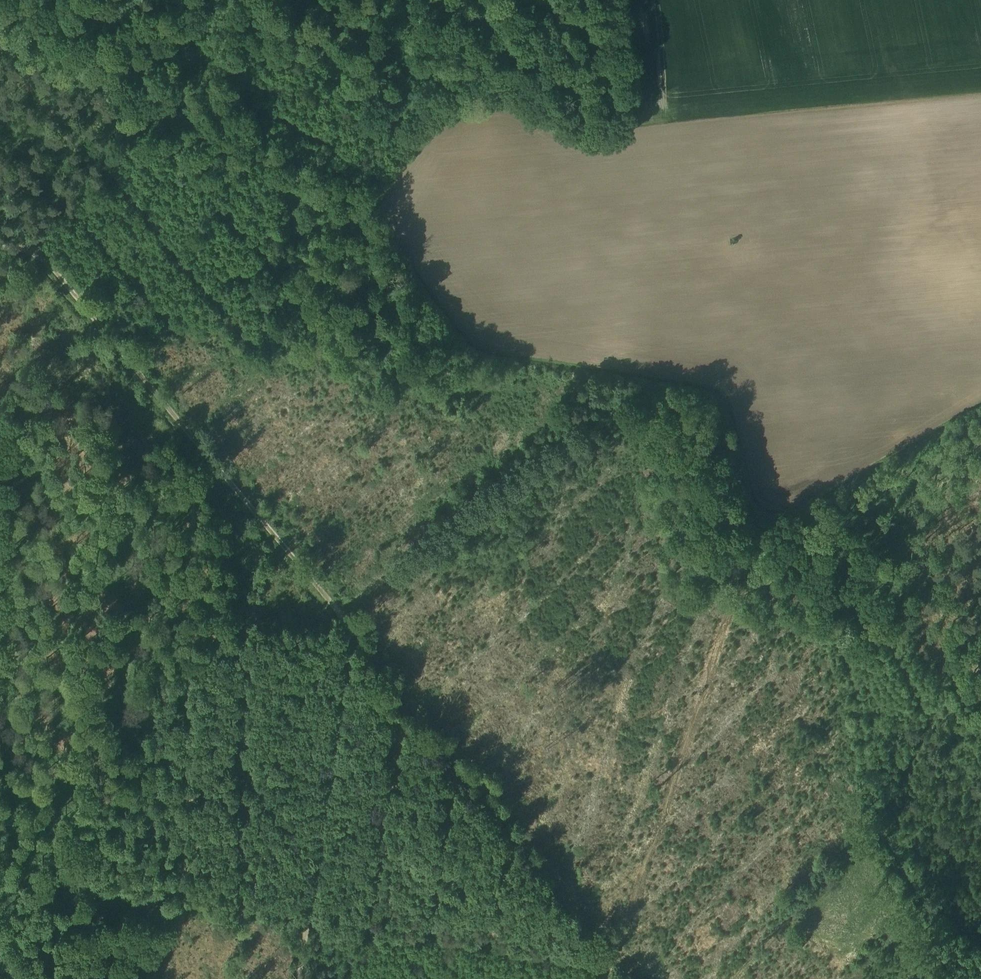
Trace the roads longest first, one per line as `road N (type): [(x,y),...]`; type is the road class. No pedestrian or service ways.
road 1 (track): [(0,243),(39,261),(63,286),(349,624),(298,978)]

